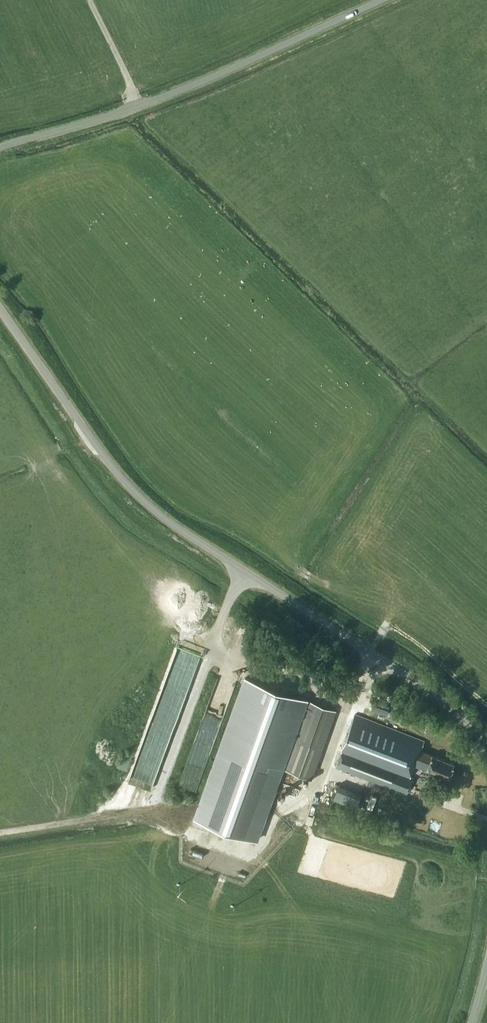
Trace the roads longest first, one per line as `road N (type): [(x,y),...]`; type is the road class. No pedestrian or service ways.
road 1 (track): [(486,705),(387,627),(367,652),(315,797),(287,791),(254,848),(160,814),(0,834)]
road 2 (unclassified): [(486,742),(432,693),(163,520),(107,462),(0,306)]
road 3 (unclassified): [(0,147),(218,77),(385,0)]

